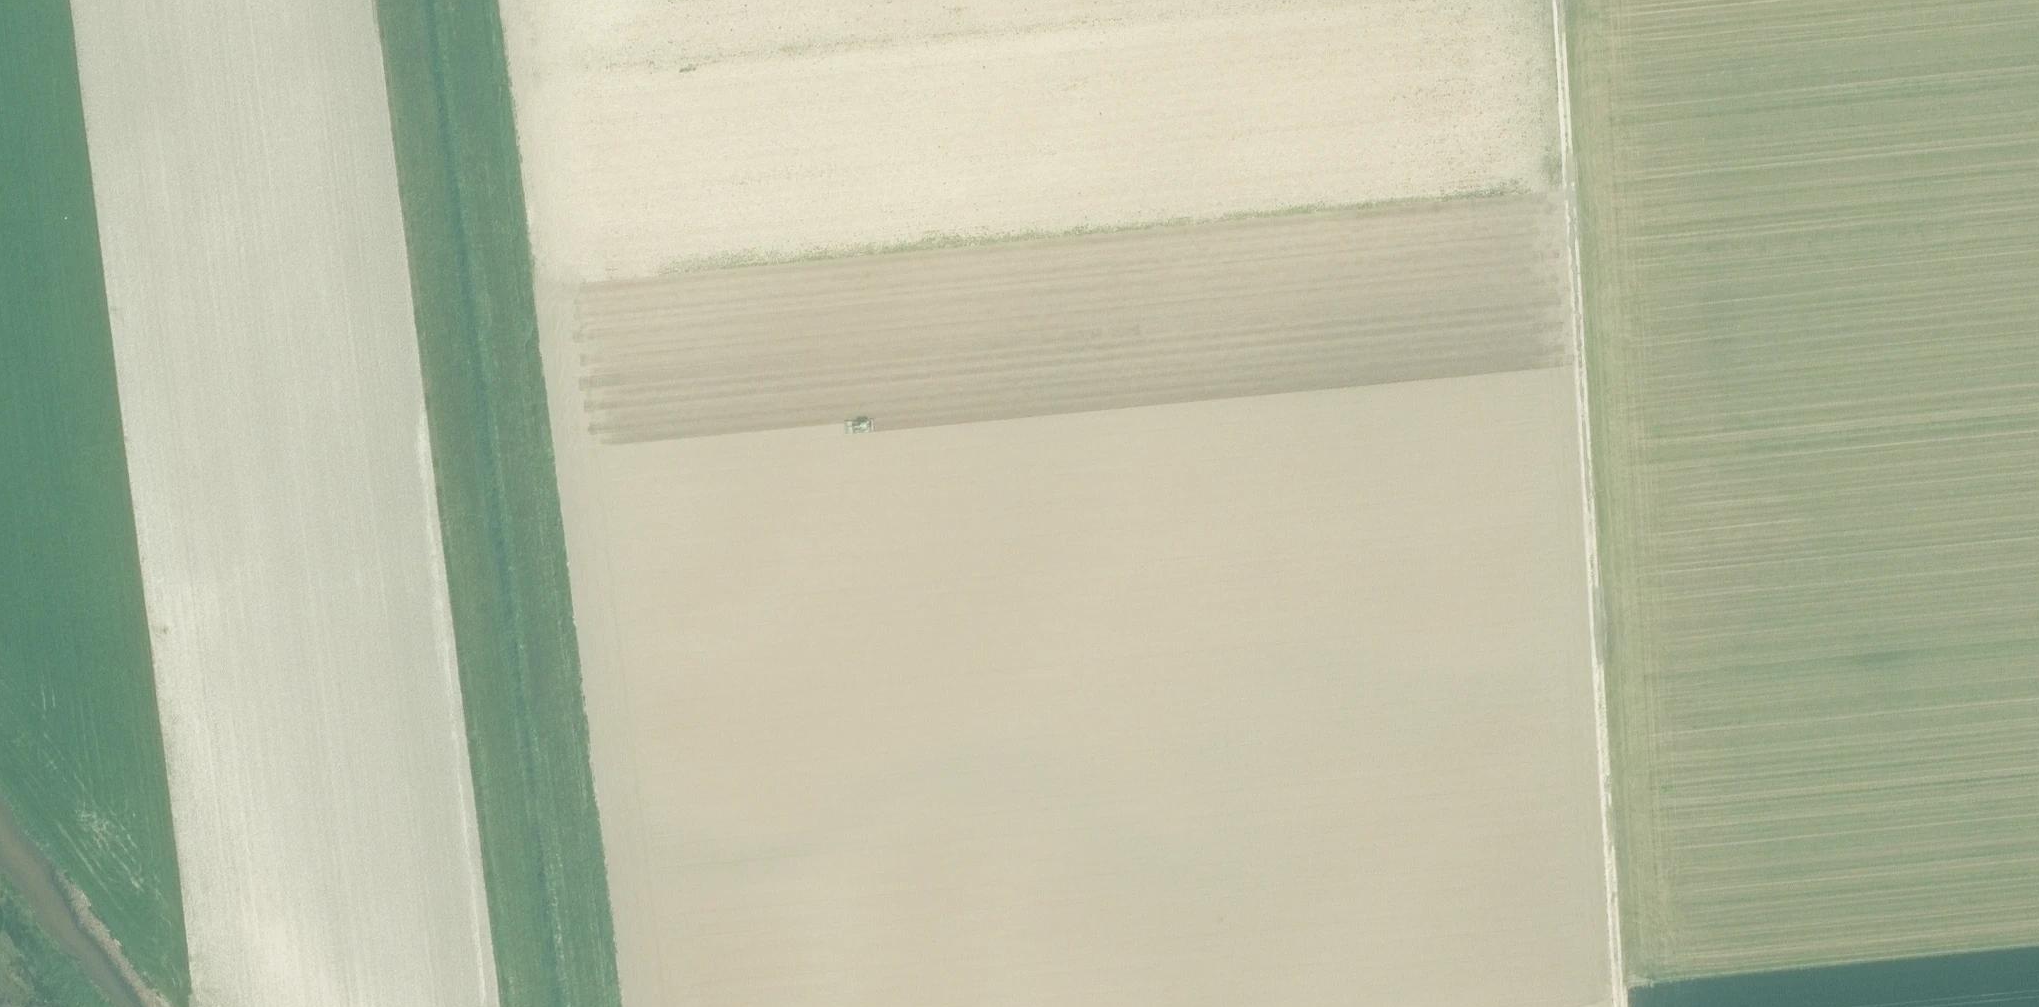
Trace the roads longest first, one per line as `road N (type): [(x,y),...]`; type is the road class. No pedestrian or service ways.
road 1 (track): [(1558,0),(1618,1006)]

